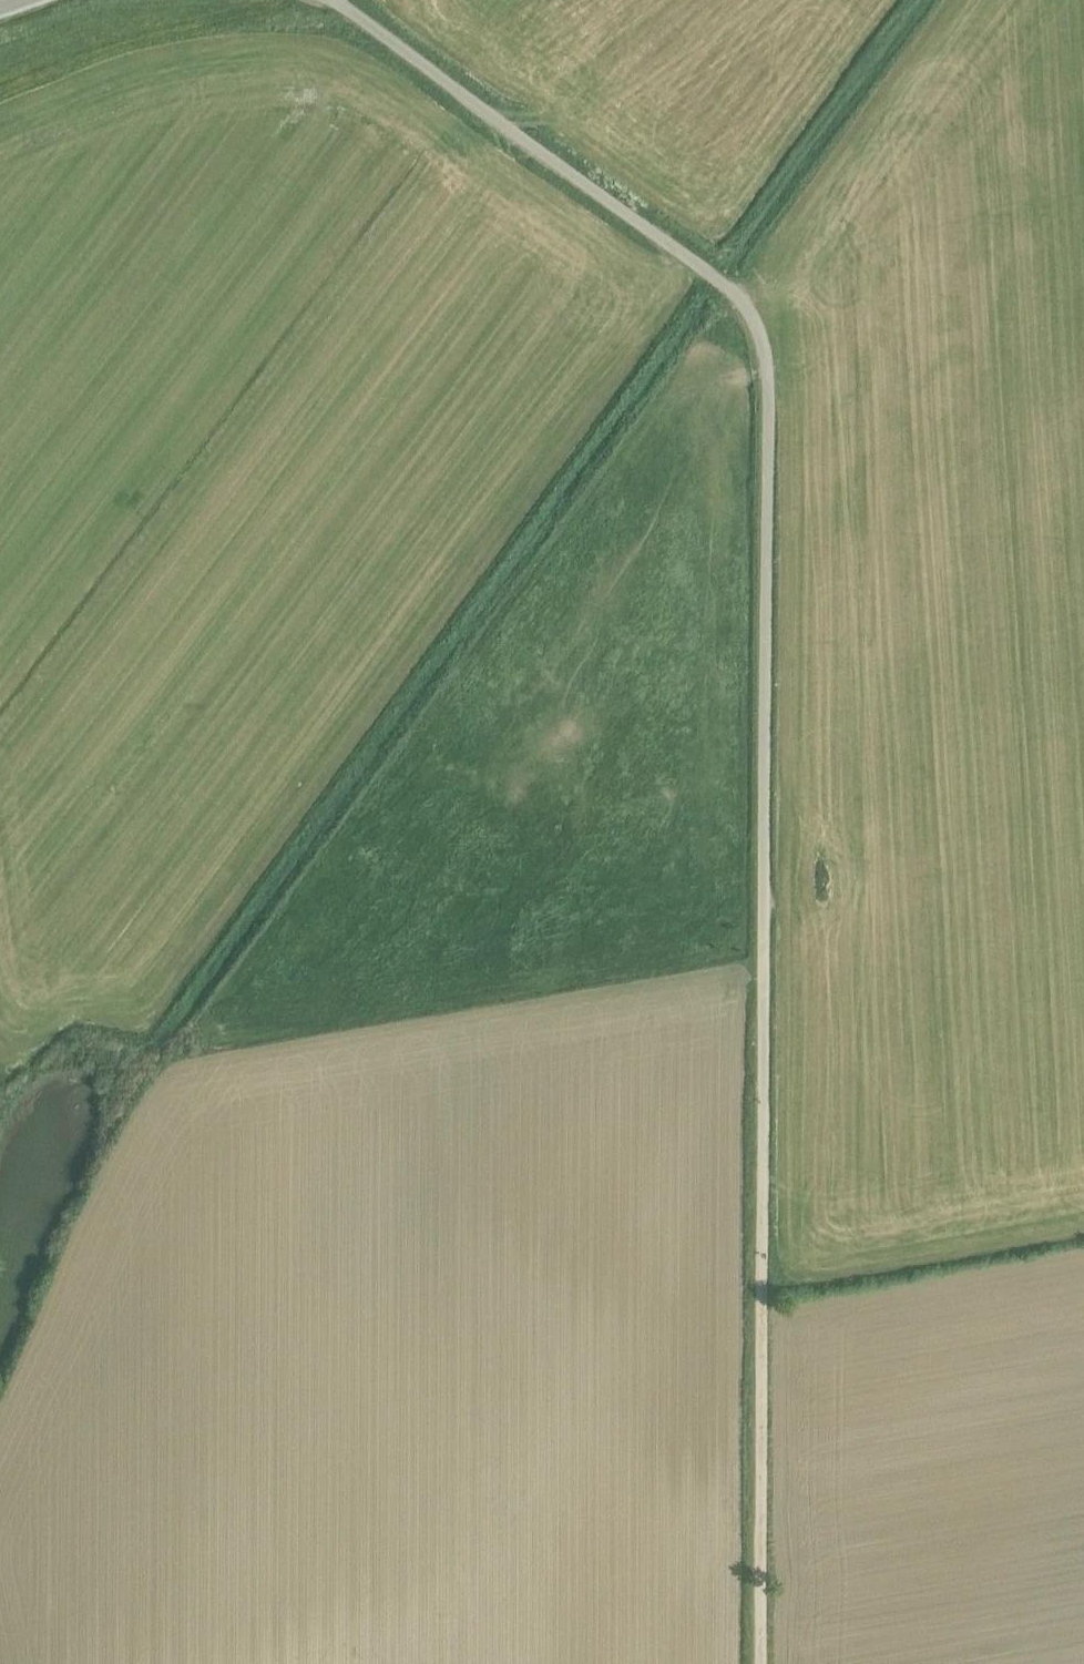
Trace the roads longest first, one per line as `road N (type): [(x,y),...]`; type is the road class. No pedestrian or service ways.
road 1 (unclassified): [(760,1663),(764,358),(757,330),(703,268),(331,0)]

